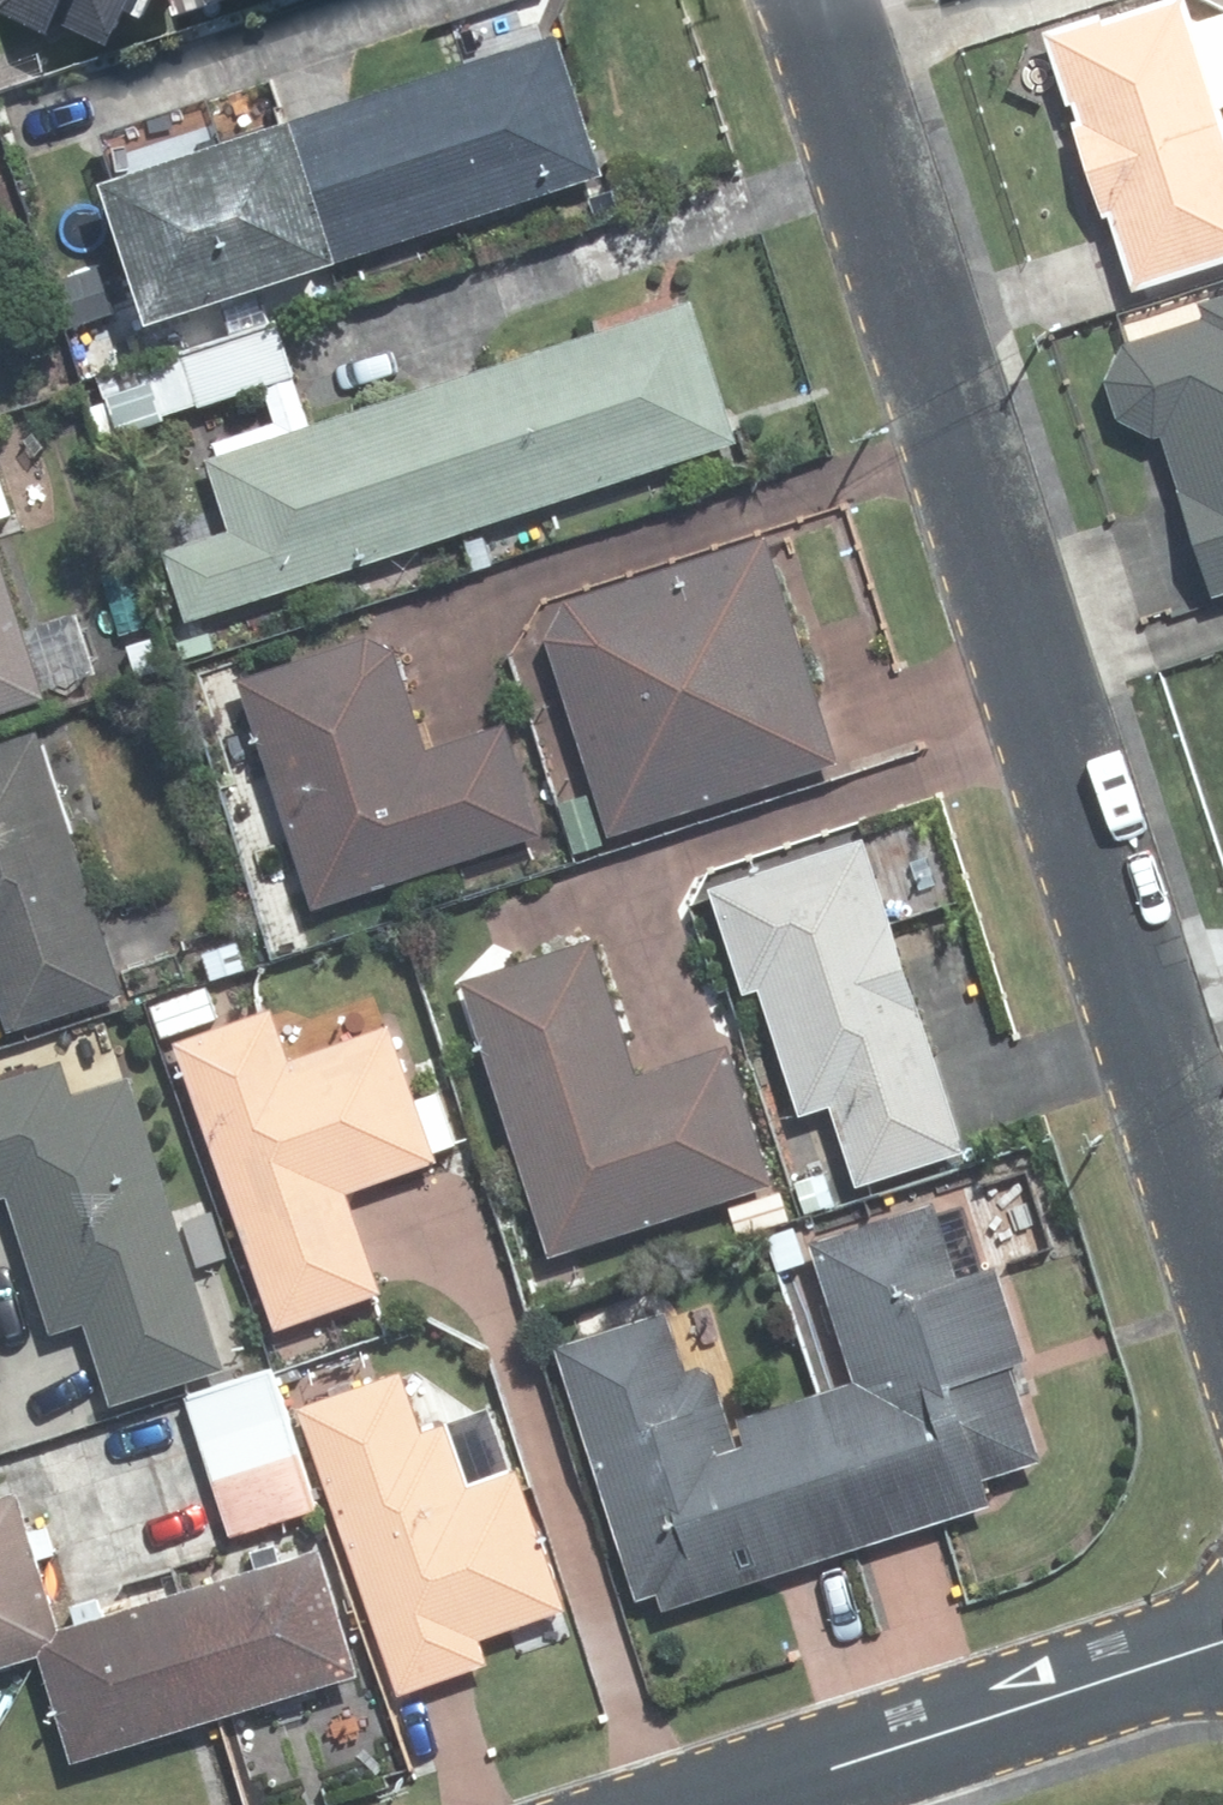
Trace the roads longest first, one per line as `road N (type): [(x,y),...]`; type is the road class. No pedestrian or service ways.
road 1 (residential): [(1222,1250),(805,0)]
road 2 (residential): [(691,1804),(1222,1654)]

